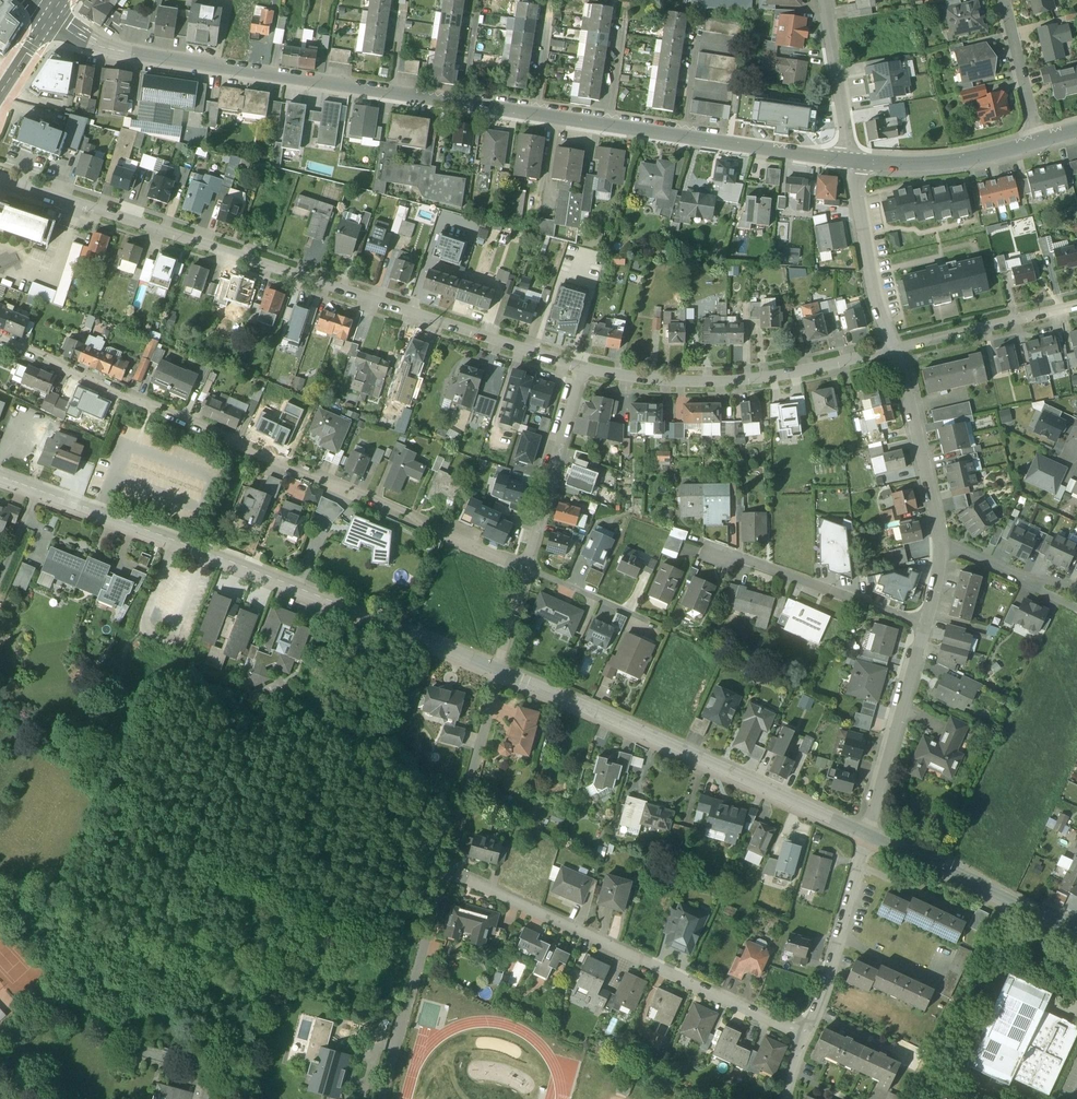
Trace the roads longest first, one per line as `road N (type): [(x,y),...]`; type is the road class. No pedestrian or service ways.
road 1 (residential): [(852,162),(120,50),(51,17)]
road 2 (residential): [(0,177),(584,377)]
road 3 (residential): [(0,346),(526,568)]
road 4 (unclassified): [(0,477),(498,669)]
road 5 (unclassified): [(498,669),(869,840)]
road 6 (residential): [(802,1034),(453,880)]
road 7 (residential): [(584,377),(668,393),(898,351)]
road 8 (residential): [(941,549),(869,840)]
road 9 (unclassified): [(869,840),(1076,936)]
road 10 (residential): [(395,1098),(453,880)]
road 11 (residential): [(453,880),(498,669)]
road 12 (residential): [(869,840),(802,1034)]
road 13 (residential): [(898,351),(941,549)]
road 14 (residential): [(526,568),(584,377)]
road 15 (residential): [(852,162),(898,351)]
road 16 (residential): [(1040,141),(958,160),(852,162)]
road 17 (residential): [(898,351),(1076,306)]
road 18 (residential): [(824,0),(852,162)]
road 19 (residential): [(526,568),(665,631)]
road 20 (residential): [(1004,0),(1040,141)]
road 21 (residential): [(941,549),(1076,603)]

